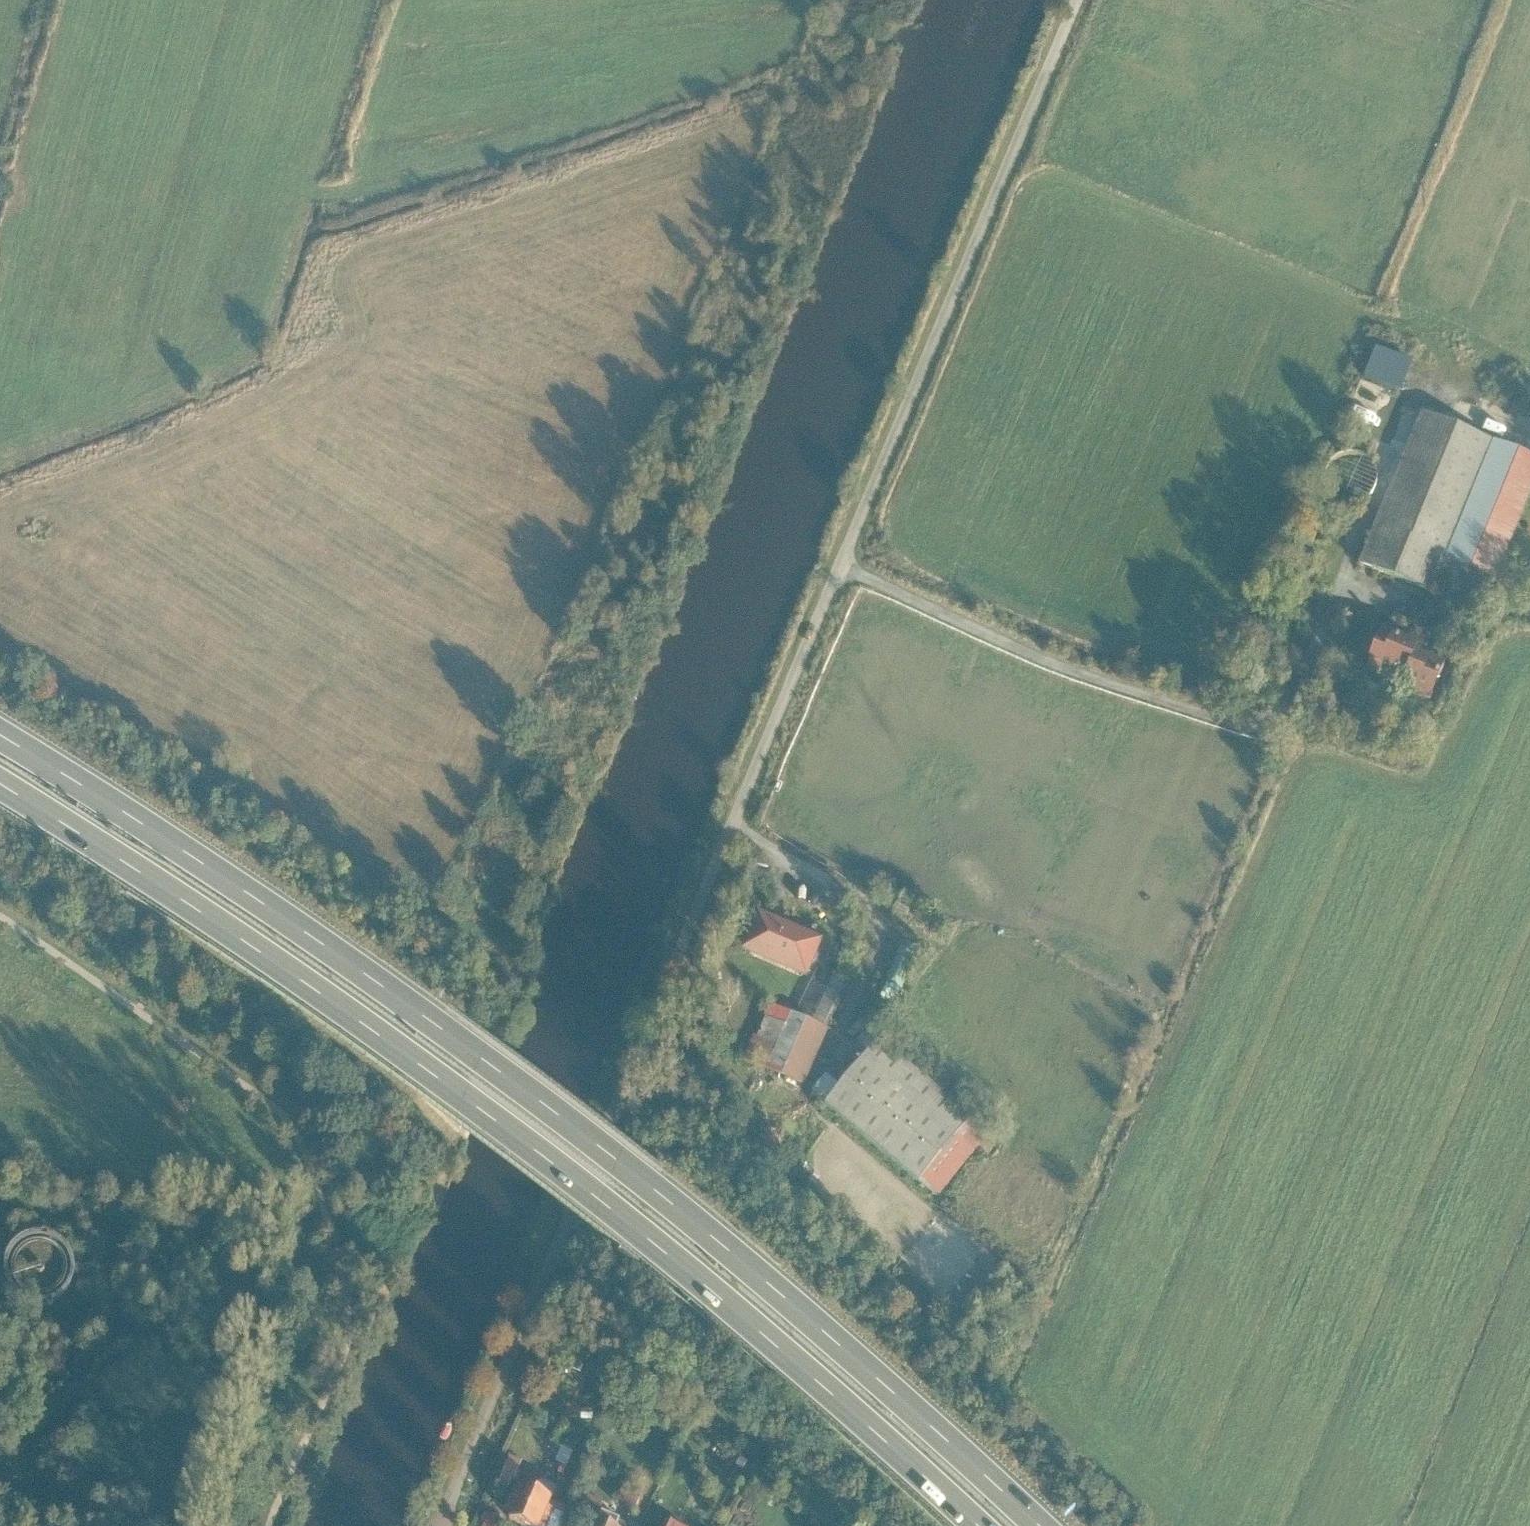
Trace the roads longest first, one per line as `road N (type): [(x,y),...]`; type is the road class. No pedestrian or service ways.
road 1 (residential): [(442,1525),(1078,0)]
road 2 (motorway): [(1030,1525),(665,1205),(256,907),(0,743)]
road 3 (motorway): [(0,791),(416,1069),(651,1245),(969,1525)]

